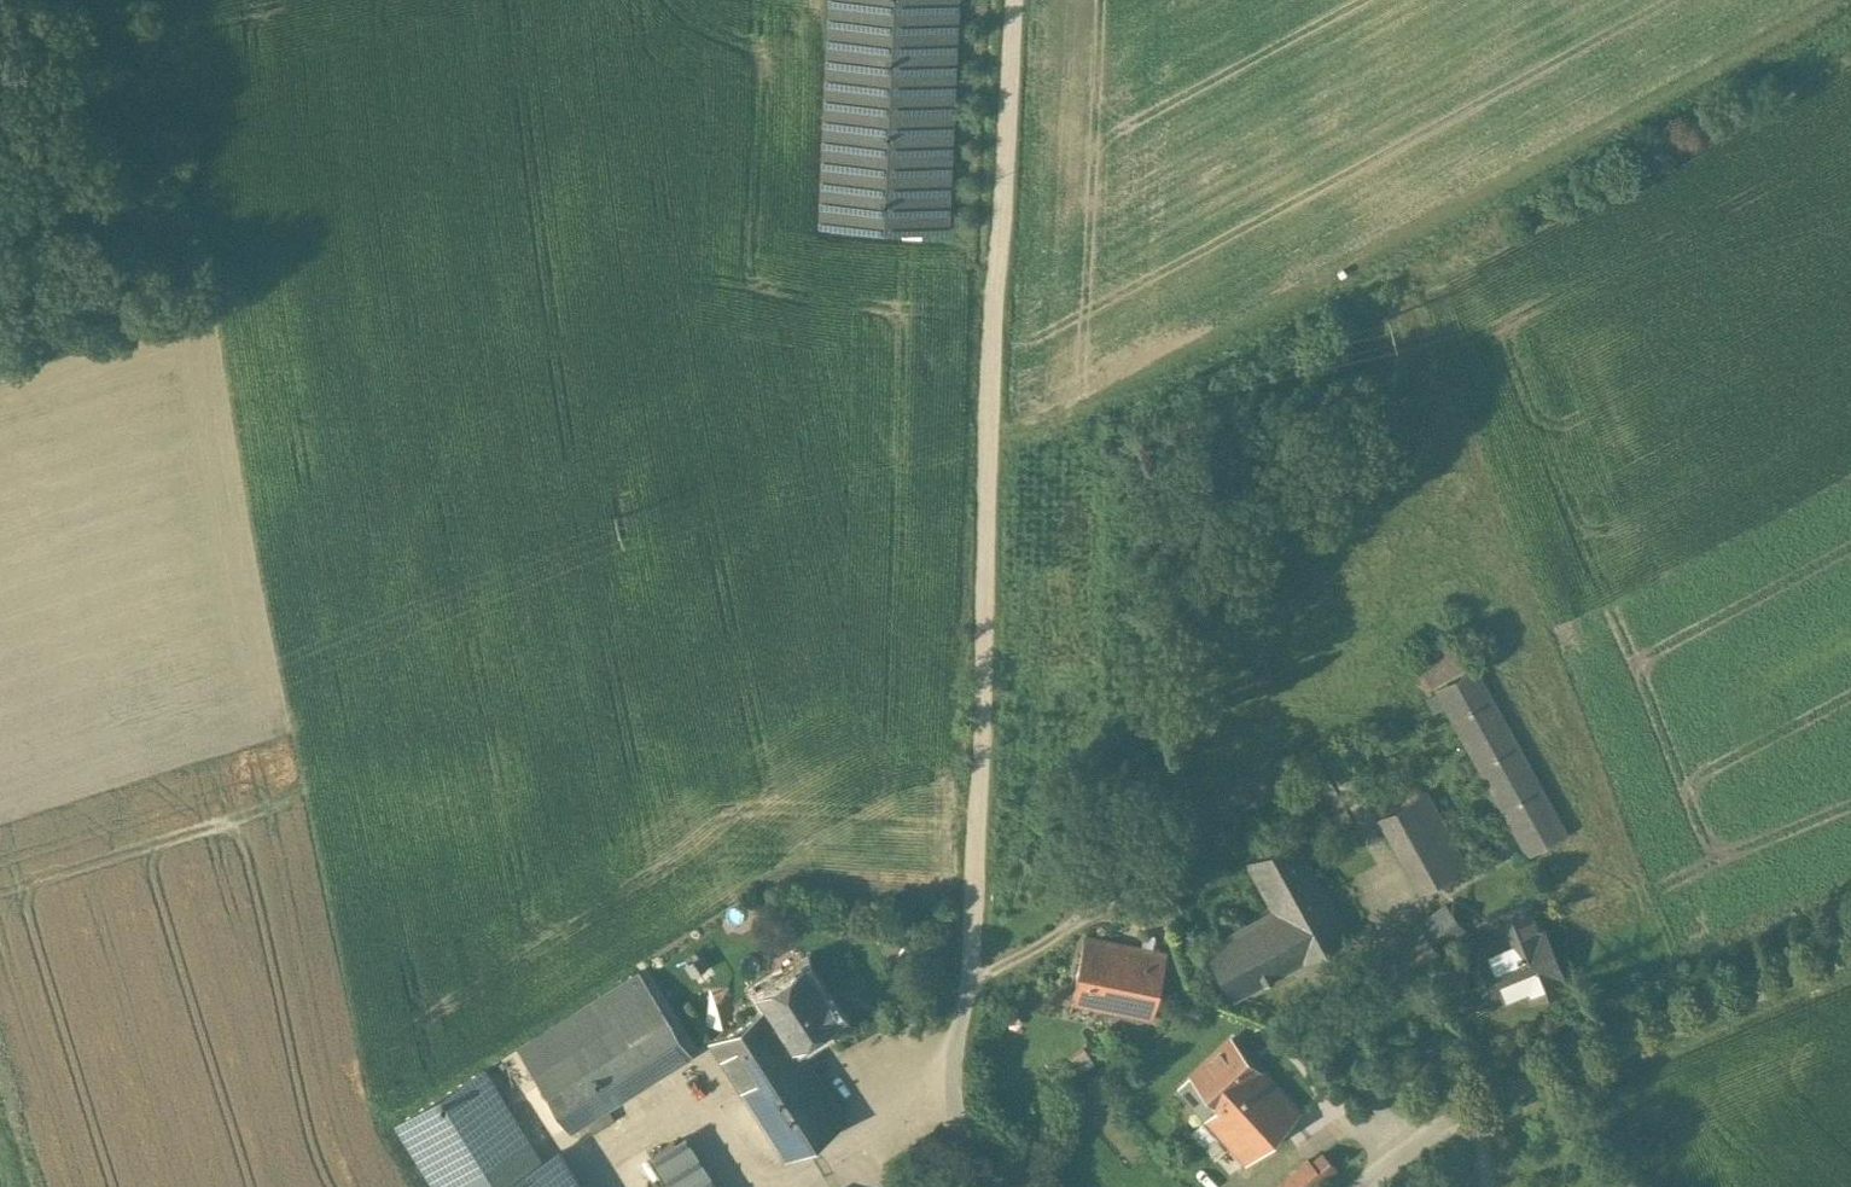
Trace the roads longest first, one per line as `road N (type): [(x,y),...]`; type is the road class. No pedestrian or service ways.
road 1 (unclassified): [(1367,1186),(1470,1112),(1850,956)]

